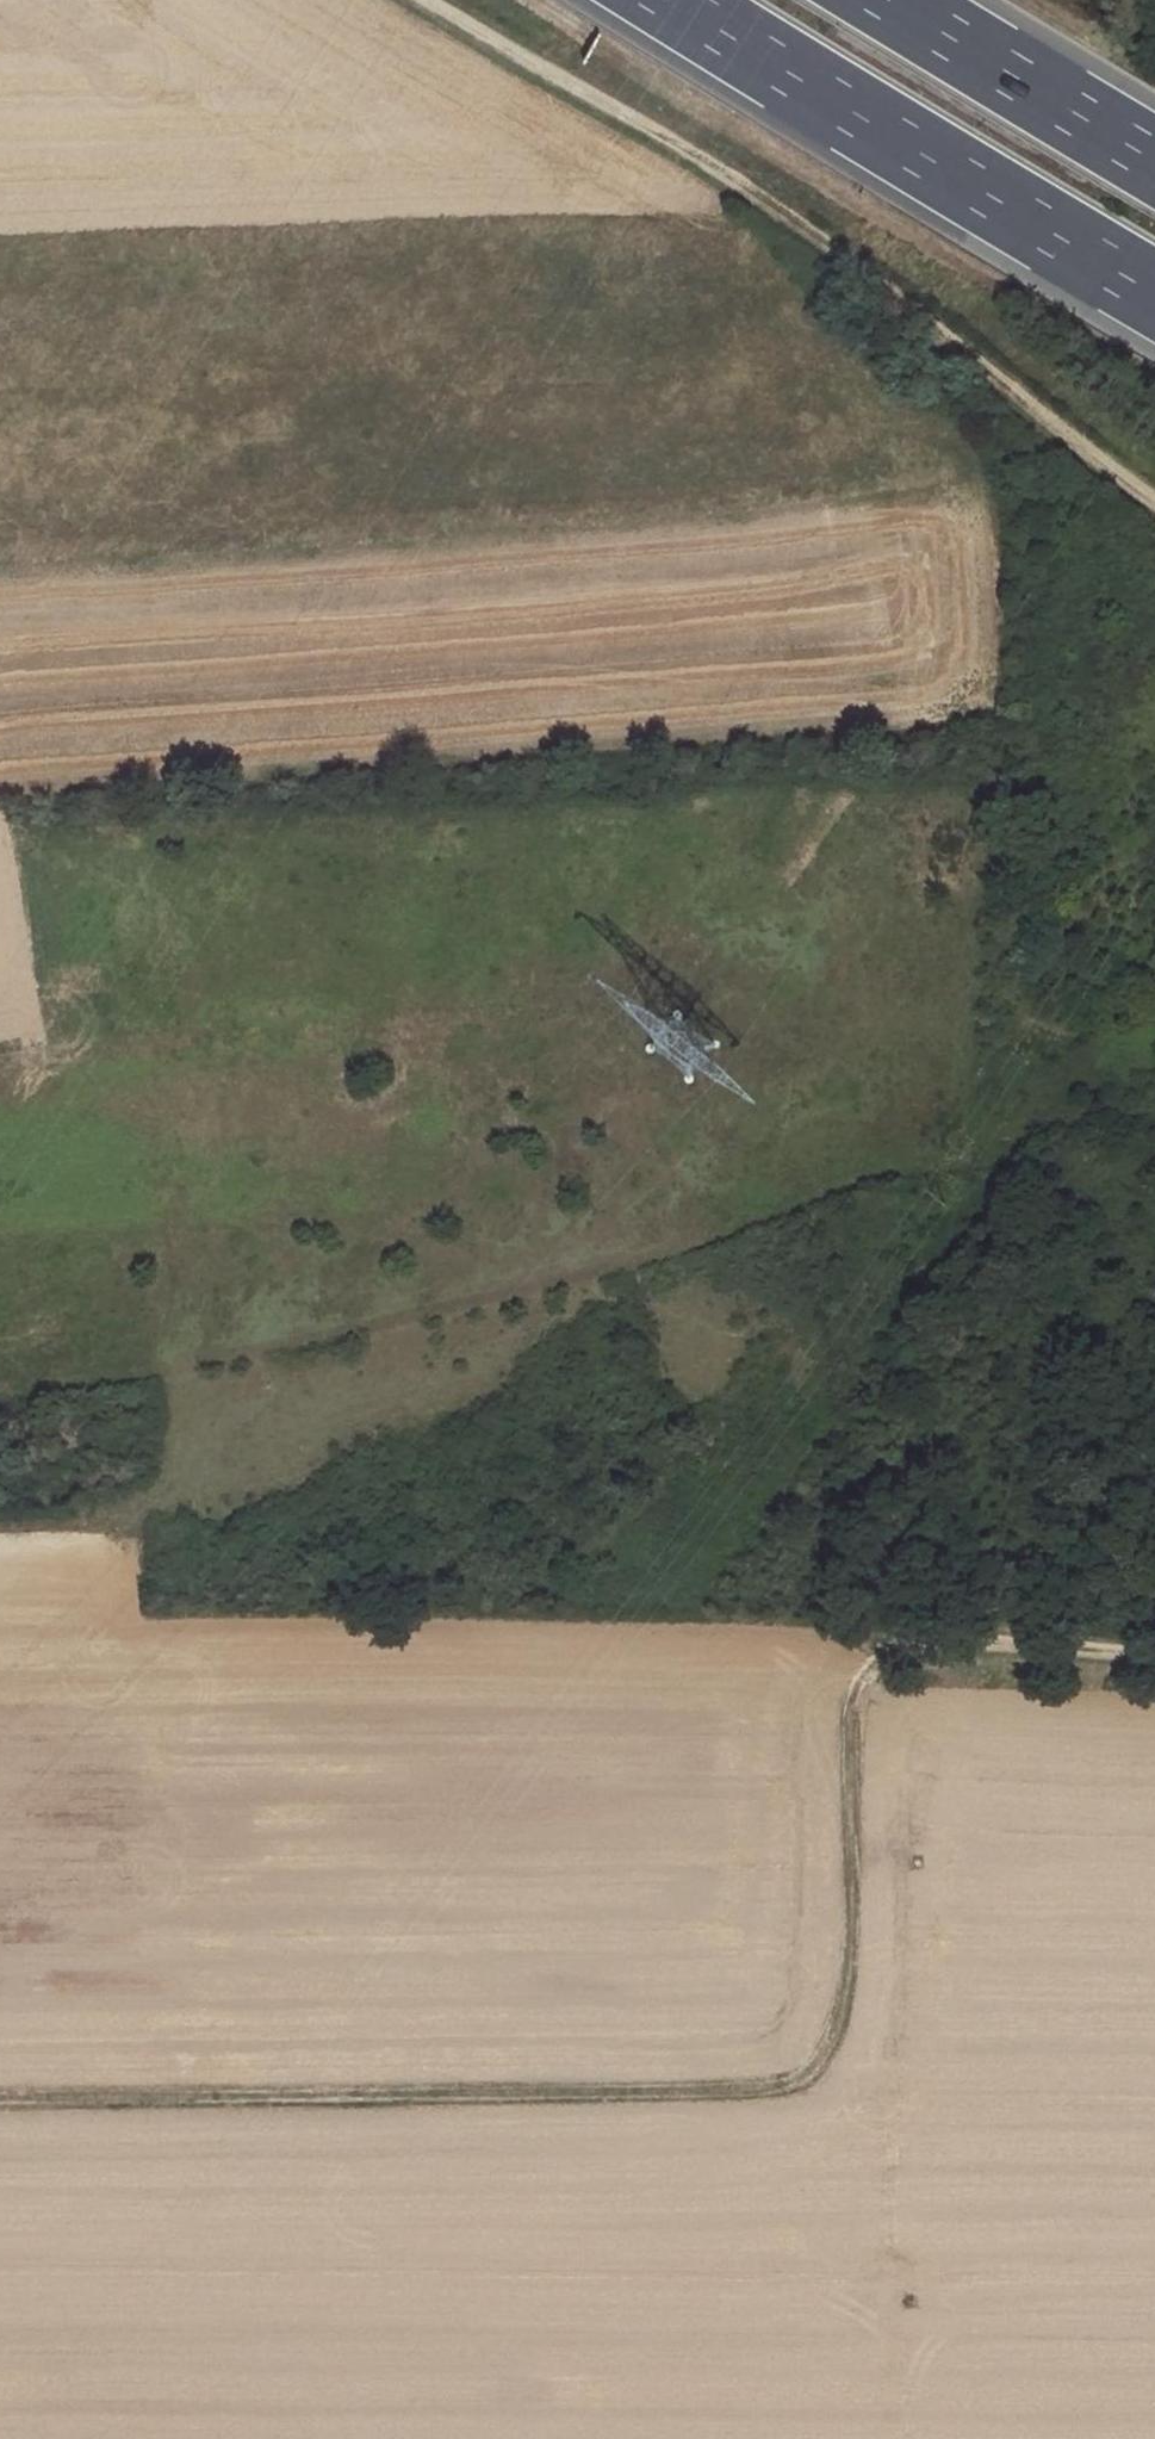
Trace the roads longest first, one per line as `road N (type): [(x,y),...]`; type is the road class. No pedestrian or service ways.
road 1 (track): [(0,2099),(793,2088),(843,2059),(863,2004),(846,1715),(865,1666),(912,1637),(1154,1653)]
road 2 (track): [(433,0),(766,198),(922,312),(1154,505)]
road 3 (track): [(0,1066),(596,1010)]
road 4 (motorway): [(670,0),(1154,295)]
road 5 (motorway): [(1154,159),(892,0)]

